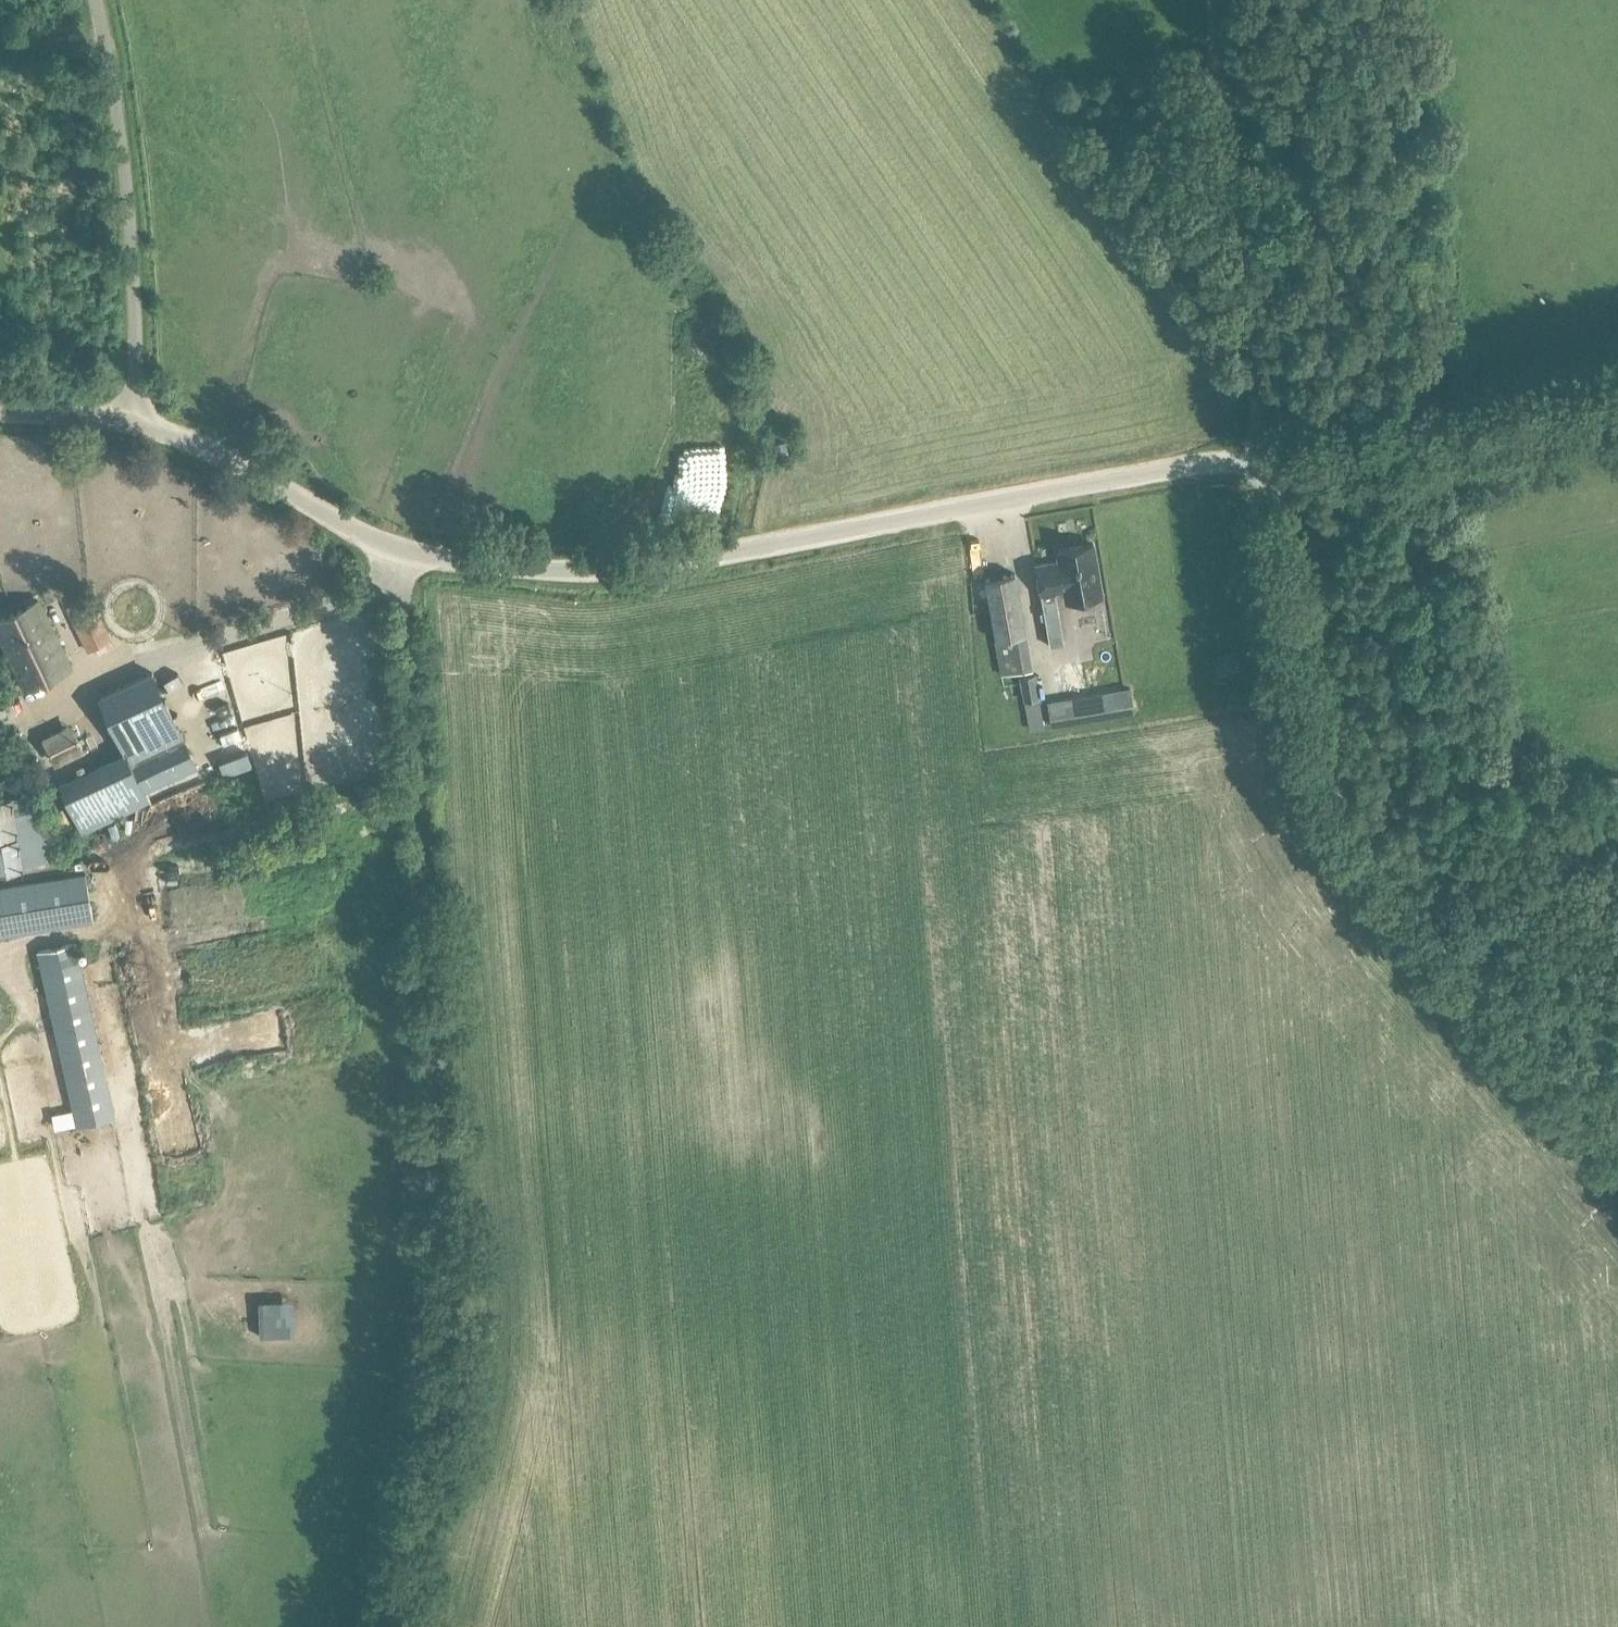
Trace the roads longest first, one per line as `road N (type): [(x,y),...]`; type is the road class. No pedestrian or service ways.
road 1 (unclassified): [(1617,1132),(1331,803),(1308,733),(1266,456),(723,572),(518,582),(426,567),(178,440),(129,426)]
road 2 (track): [(1223,0),(1266,456)]
road 3 (unclassified): [(129,426),(137,387),(131,233),(96,0)]
road 4 (track): [(1301,450),(1617,396)]
road 5 (unclassified): [(129,426),(0,414)]

